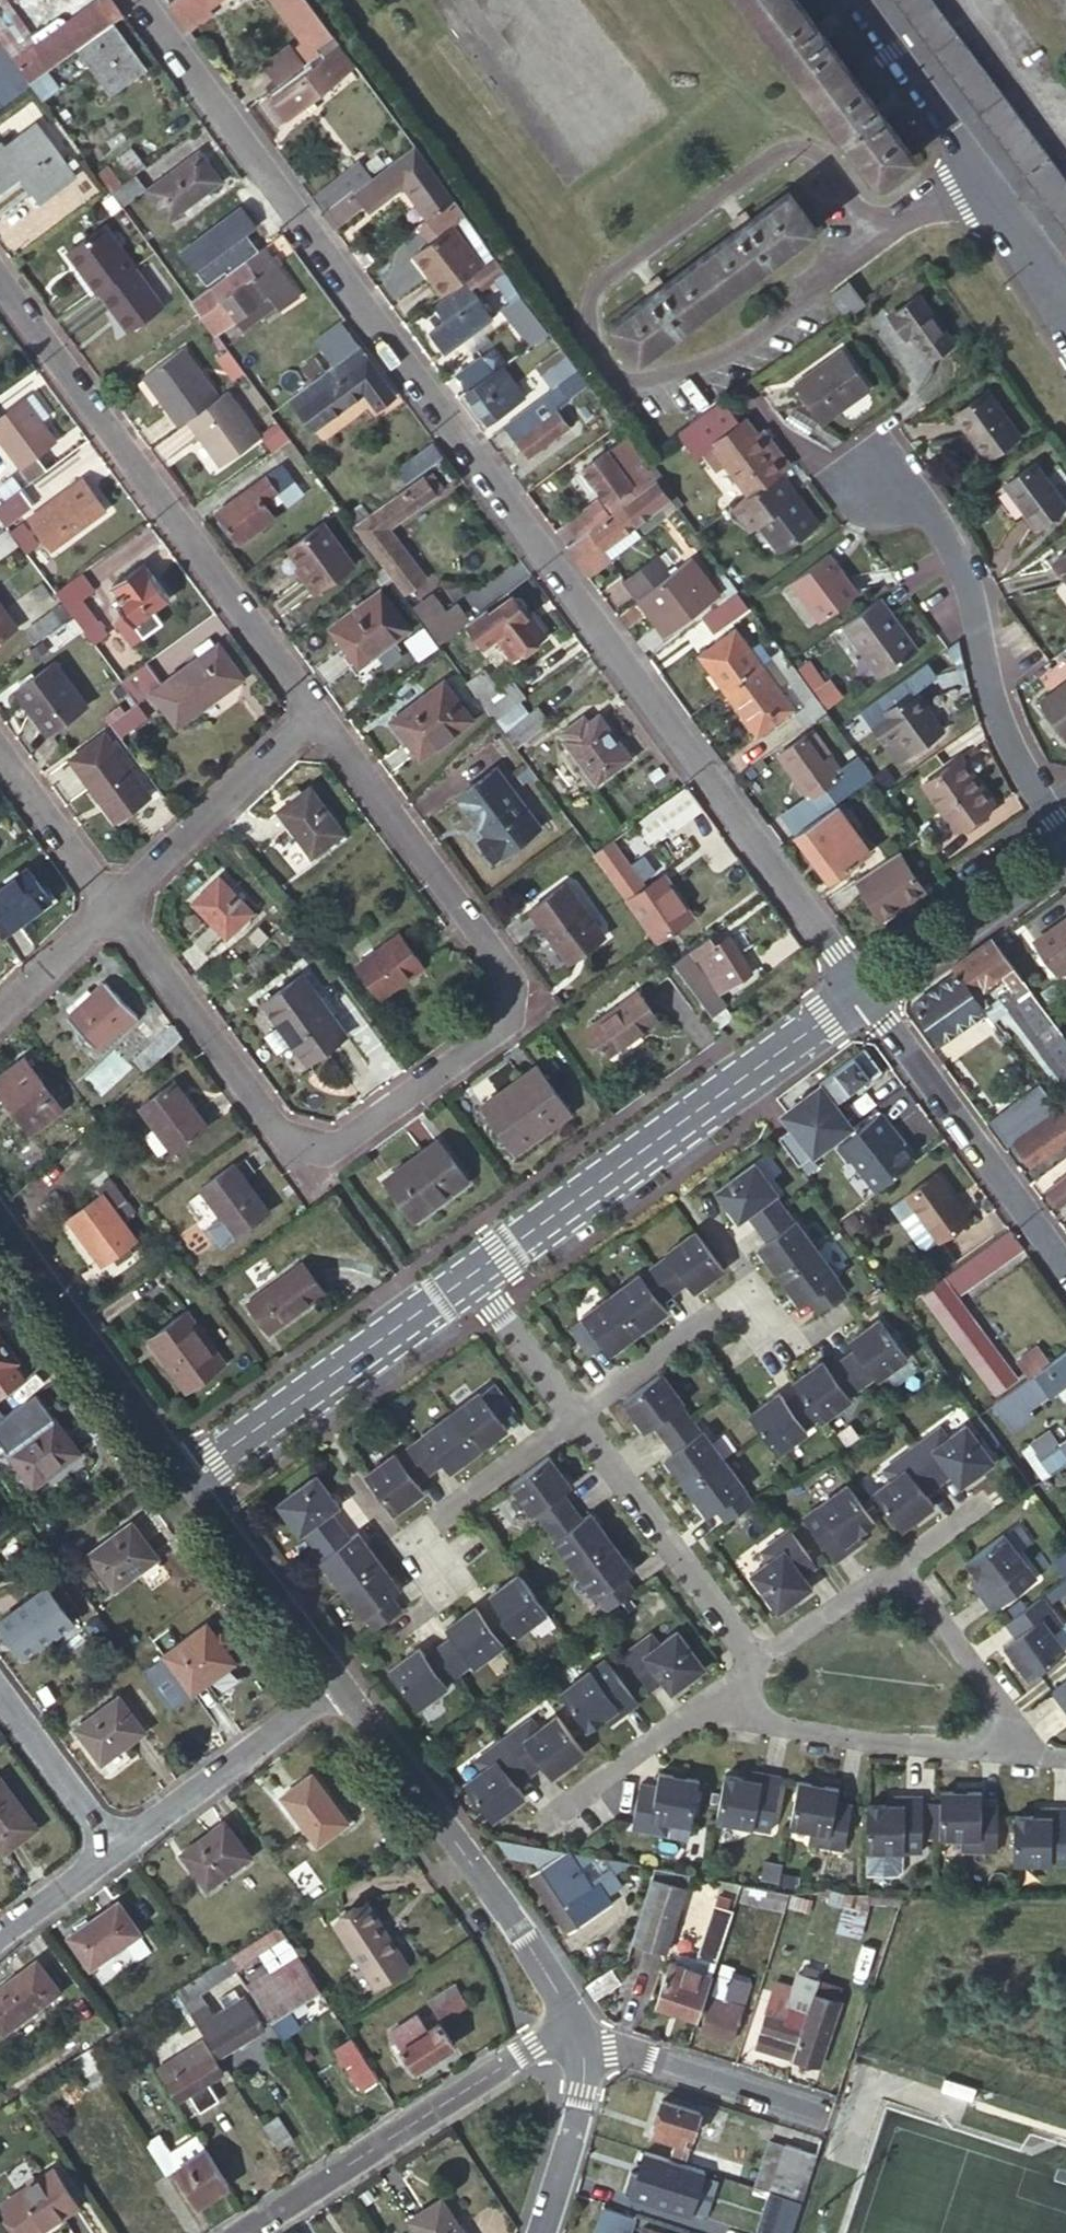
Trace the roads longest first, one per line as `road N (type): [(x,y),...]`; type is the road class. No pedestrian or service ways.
road 1 (residential): [(866,998),(139,0)]
road 2 (residential): [(321,712),(519,983),(504,1031),(317,1167),(115,900)]
road 3 (residential): [(875,237),(825,164),(808,150),(788,148),(598,287),(593,349),(607,373),(632,385),(712,363),(825,289)]
road 4 (residential): [(0,274),(321,712)]
road 5 (residential): [(476,1274),(866,998)]
road 6 (residential): [(1065,834),(1028,786),(994,711),(971,598),(934,515),(875,485)]
road 7 (residential): [(572,2024),(532,1950),(336,1686)]
road 8 (residential): [(572,2024),(248,2232)]
road 9 (residential): [(188,1481),(476,1274)]
road 10 (residential): [(1065,1274),(866,998)]
road 11 (residential): [(188,1481),(0,1222)]
road 12 (residential): [(709,1695),(825,1732),(1011,1751)]
road 13 (residential): [(578,1416),(759,1658)]
road 14 (residential): [(106,1855),(336,1686)]
road 15 (residential): [(115,900),(321,712)]
road 16 (residential): [(788,1353),(746,1295),(578,1416)]
road 17 (residential): [(578,1416),(410,1538),(451,1594)]
road 18 (residential): [(336,1686),(188,1481)]
road 19 (residential): [(818,2117),(607,2046),(578,2052)]
road 20 (residential): [(866,998),(1065,854)]
road 21 (residential): [(901,1566),(1013,1720),(1011,1751)]
road 22 (residential): [(855,0),(982,175)]
road 23 (residential): [(550,1814),(709,1695)]
road 24 (residential): [(115,900),(0,744)]
road 25 (residential): [(538,2232),(573,2126),(584,2077),(578,2052)]
road 26 (residential): [(106,1855),(0,1715)]
road 27 (residential): [(476,1274),(578,1416)]
road 28 (residential): [(759,1658),(901,1566)]
road 29 (residential): [(0,1011),(115,900)]
road 30 (residential): [(982,175),(1040,262),(1060,311)]
road 31 (residential): [(0,1936),(106,1855)]
road 32 (residential): [(982,175),(875,237)]

